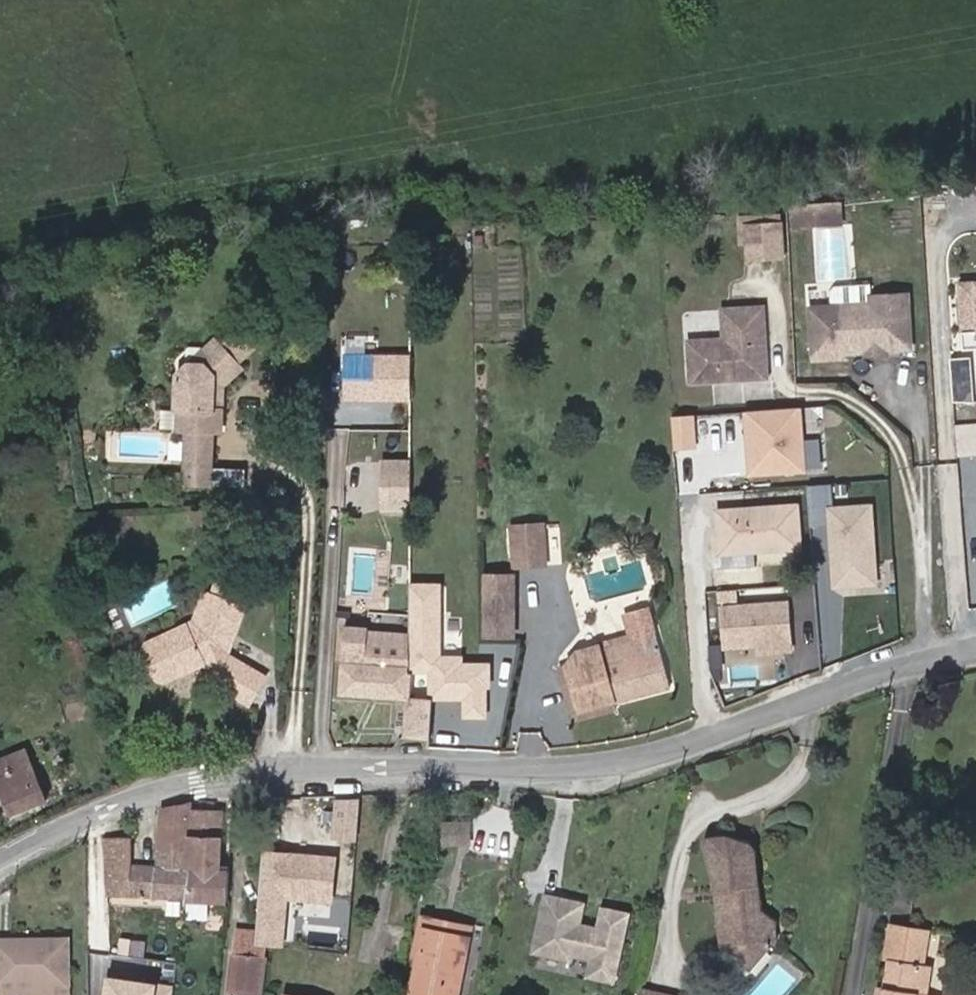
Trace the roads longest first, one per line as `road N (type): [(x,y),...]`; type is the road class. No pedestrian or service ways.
road 1 (unclassified): [(0,865),(104,813),(198,783),(293,767),(574,766),(642,755),(929,653),(975,645)]

